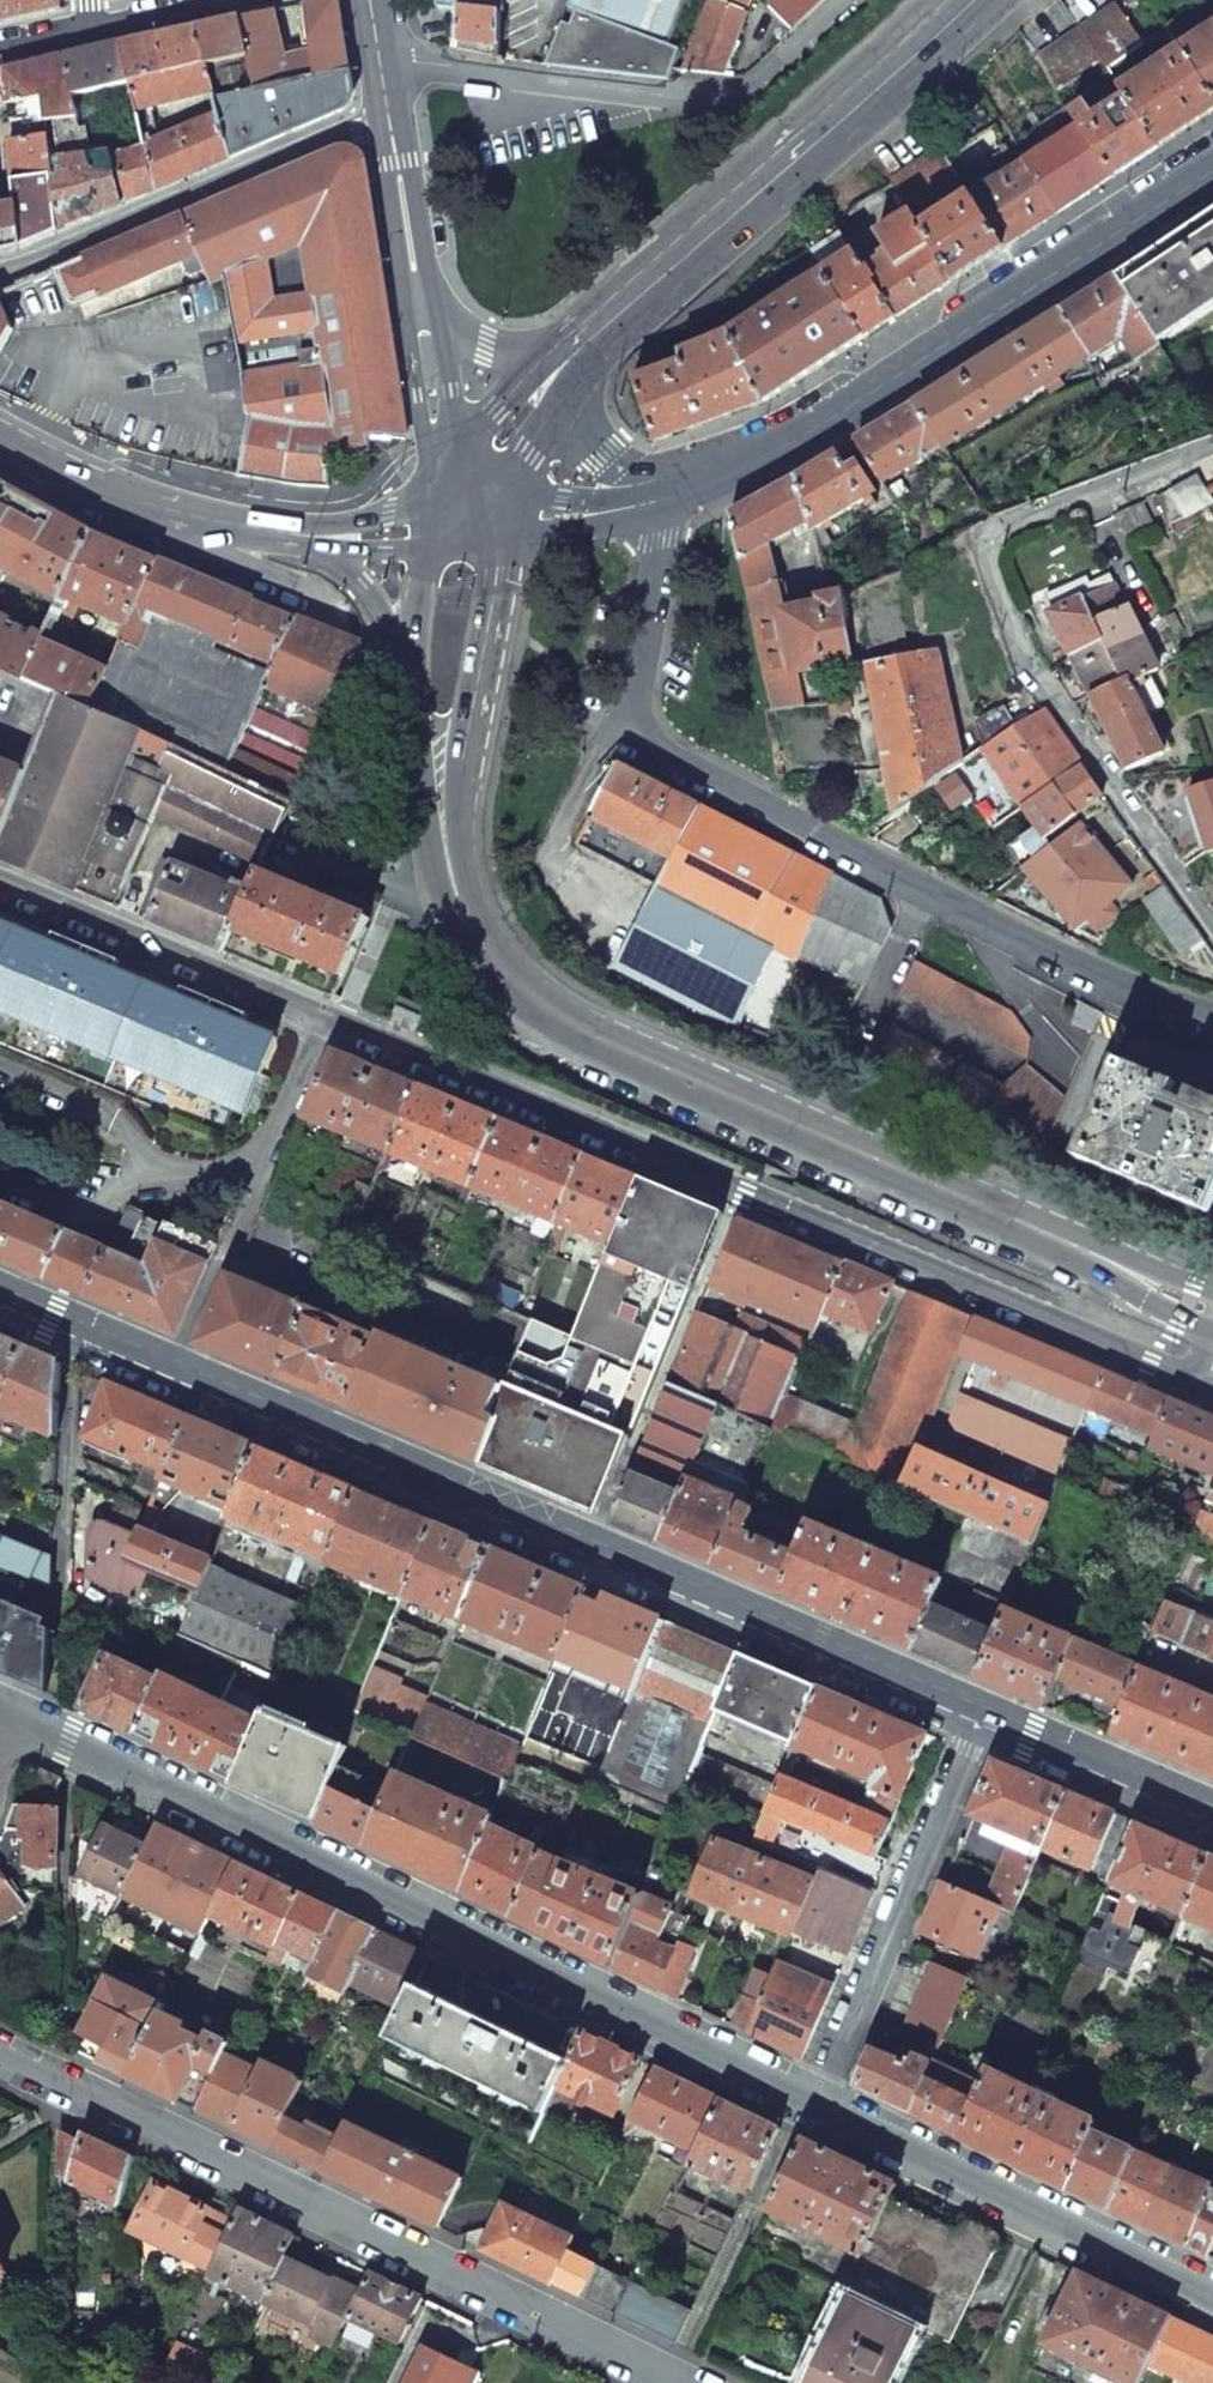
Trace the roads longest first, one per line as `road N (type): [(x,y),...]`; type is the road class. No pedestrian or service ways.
road 1 (residential): [(1201,1385),(0,884)]
road 2 (tertiary): [(1212,1316),(529,1006),(479,950),(444,851),(439,685)]
road 3 (residential): [(74,1320),(977,1707)]
road 4 (residential): [(0,1719),(124,1767),(809,2102)]
road 5 (residential): [(662,499),(629,733),(1153,1000),(1212,1015)]
road 6 (residential): [(0,2057),(658,2382)]
road 7 (residential): [(1212,937),(1040,670),(1000,555),(1003,541),(1212,451)]
road 8 (tertiary): [(662,499),(912,362),(1212,161)]
road 9 (residential): [(809,2102),(1212,2298)]
road 10 (residential): [(809,2102),(977,1707)]
road 11 (secondary): [(963,0),(650,289)]
road 12 (residential): [(0,271),(385,113)]
road 13 (secondary): [(0,432),(113,487),(245,531),(310,536)]
road 14 (residential): [(67,1594),(74,1320)]
road 15 (residential): [(977,1707),(1212,1806)]
road 16 (secondary): [(650,289),(575,328),(496,347),(457,338),(419,309)]
road 17 (residential): [(419,309),(452,527)]
road 18 (tertiary): [(452,527),(662,499)]
road 19 (residential): [(385,113),(419,309)]
road 20 (tertiary): [(310,536),(363,585),(439,685)]
road 21 (secondary): [(549,380),(452,527)]
road 22 (residential): [(662,499),(602,453),(549,380)]
road 23 (tertiary): [(439,685),(460,578),(452,527)]
road 24 (secondary): [(310,536),(452,527)]
road 25 (secondary): [(650,289),(549,380)]

